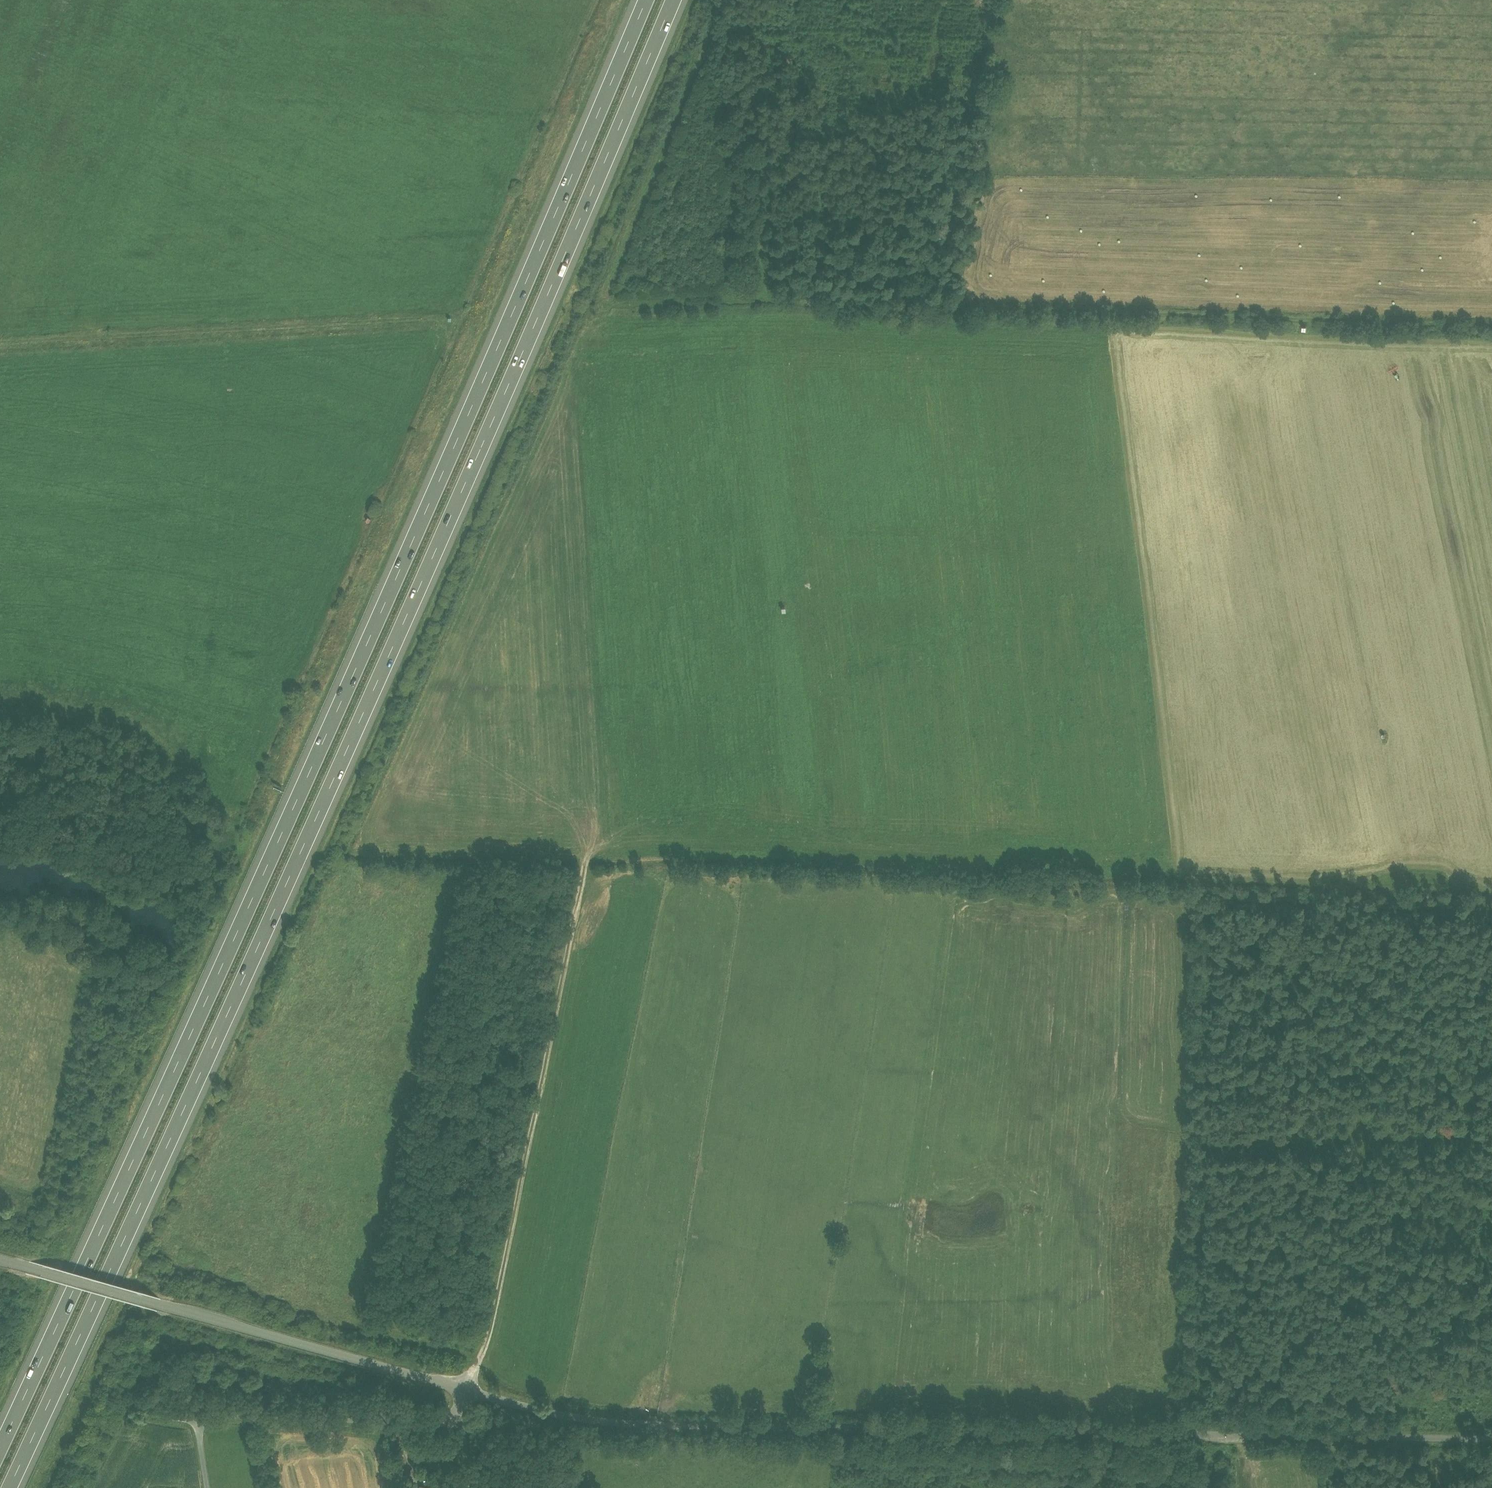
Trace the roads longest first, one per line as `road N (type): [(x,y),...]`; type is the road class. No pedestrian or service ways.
road 1 (motorway): [(8,1487),(391,655),(673,0)]
road 2 (motorway): [(646,0),(368,643),(0,1449)]
road 3 (unclassified): [(465,1394),(568,1419),(660,1428),(1491,1440)]
road 4 (track): [(590,316),(760,303),(1491,328)]
road 5 (track): [(583,866),(489,1332),(465,1394)]
road 6 (unclassified): [(0,1256),(465,1394)]
road 7 (track): [(0,346),(426,319)]
road 8 (track): [(767,181),(760,303)]

